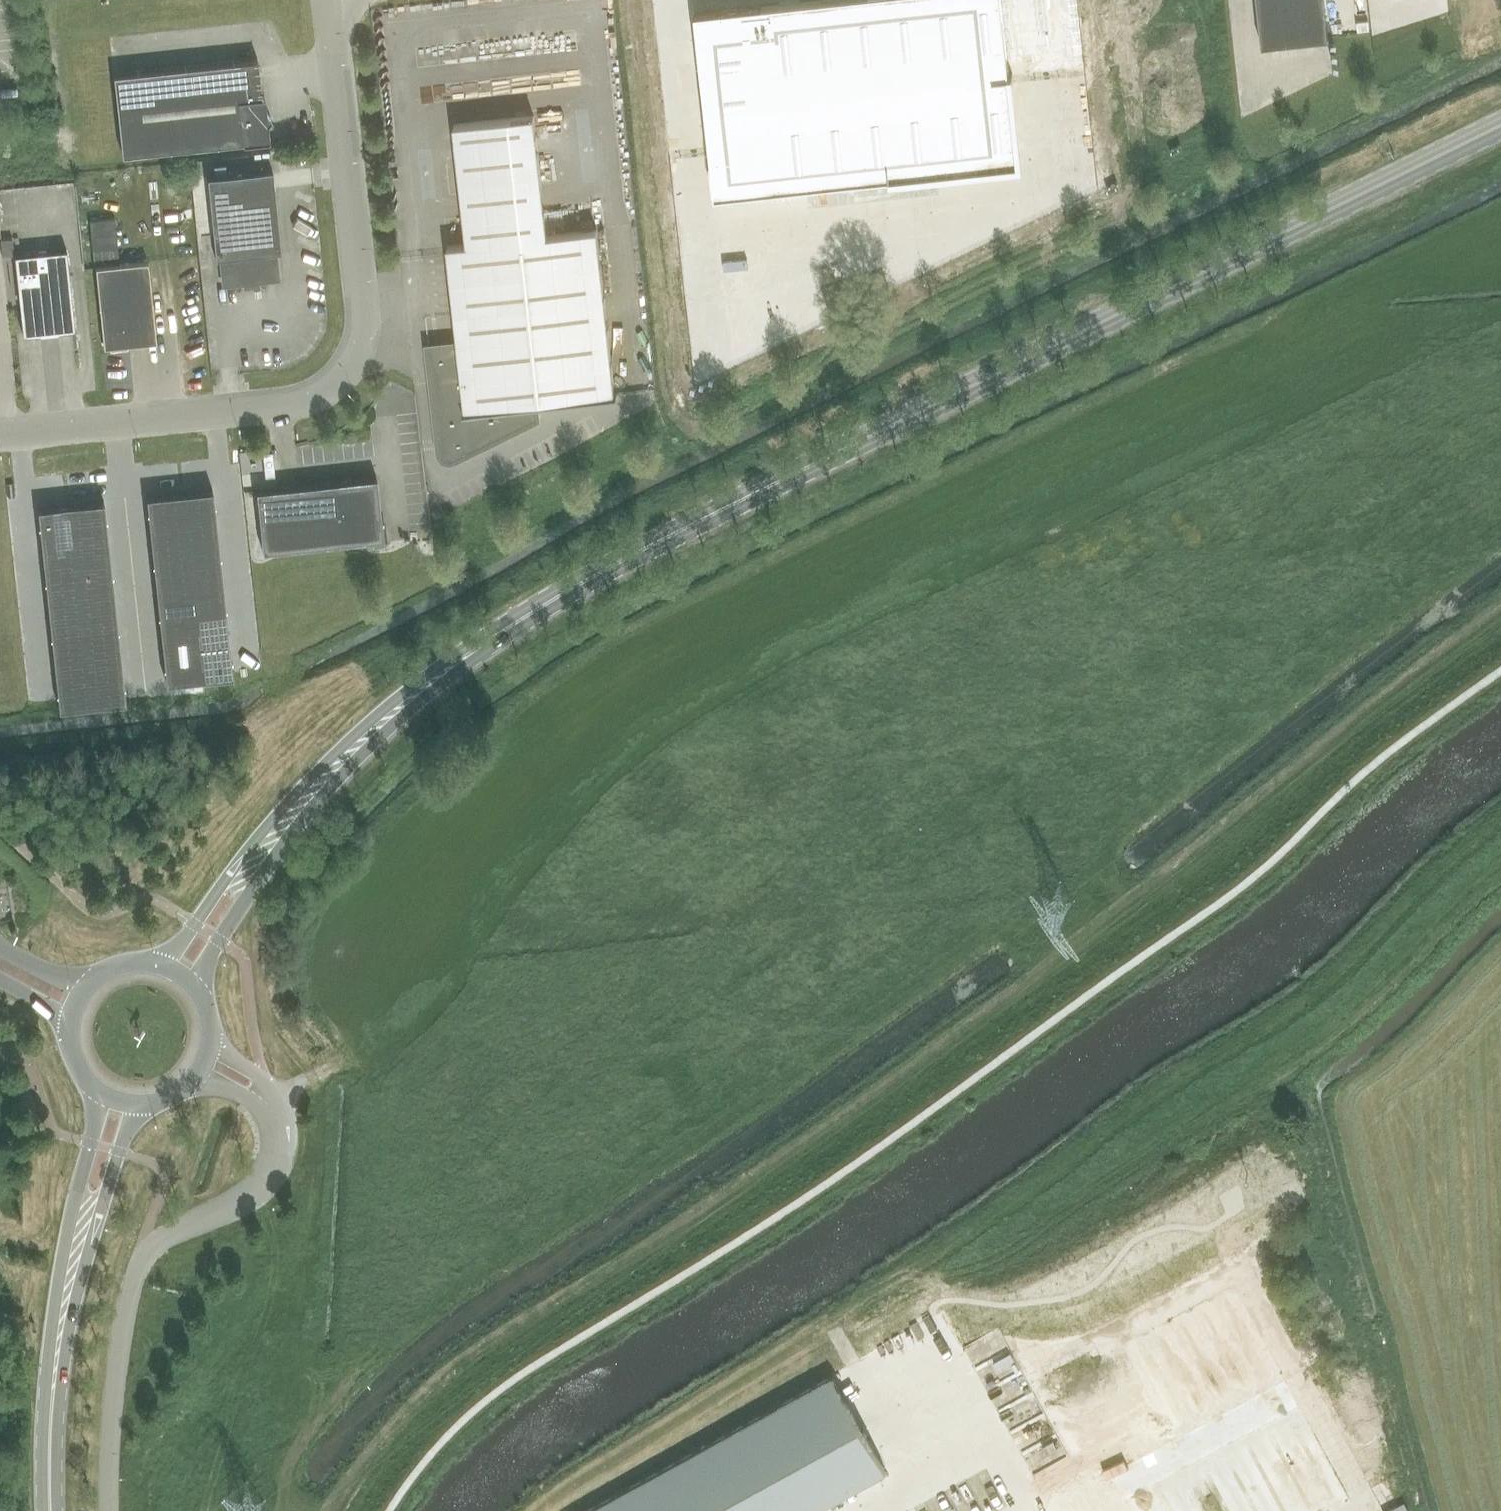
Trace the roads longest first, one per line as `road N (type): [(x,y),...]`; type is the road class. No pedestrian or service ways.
road 1 (primary): [(469,654),(655,545),(1500,126)]
road 2 (unclassified): [(0,439),(283,409),(315,401),(353,369),(364,316),(327,0)]
road 3 (unclassified): [(109,1510),(115,1391),(139,1268),(155,1243),(265,1184),(279,1146),(270,1106)]
road 4 (primary): [(469,654),(453,657),(341,748),(254,843),(182,942),(149,963)]
road 5 (primary): [(200,995),(209,958),(289,838),(469,654)]
road 6 (primary): [(95,1089),(97,1122),(52,1331),(54,1388)]
road 7 (primary): [(54,1388),(121,1146),(145,1105)]
road 8 (primary): [(50,1510),(54,1388)]

